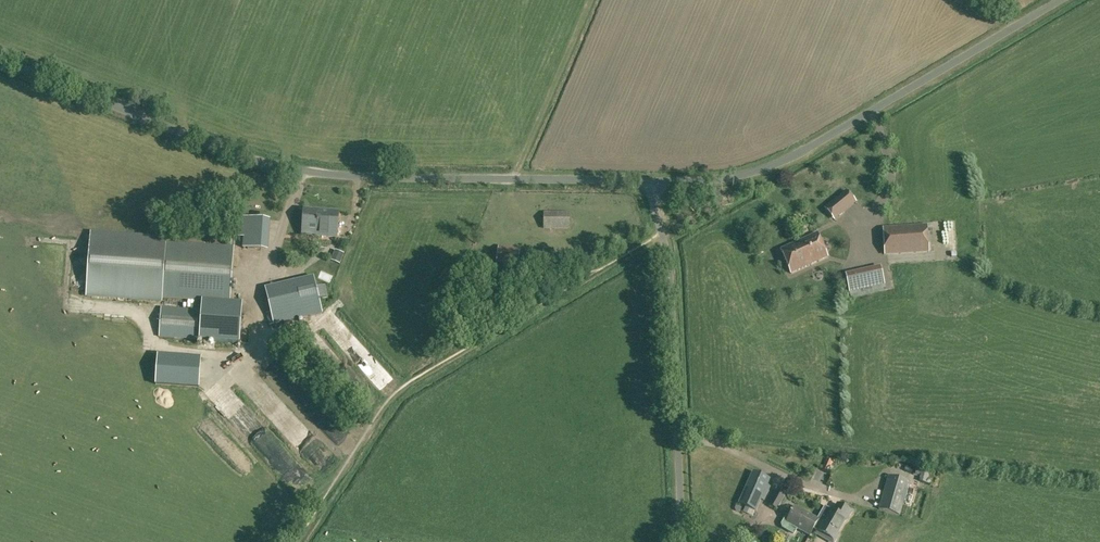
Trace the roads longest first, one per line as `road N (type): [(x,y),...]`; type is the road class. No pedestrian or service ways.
road 1 (unclassified): [(652,181),(293,171),(0,58)]
road 2 (unclassified): [(1063,0),(781,162),(713,179),(652,181)]
road 3 (track): [(665,243),(401,394),(358,459),(352,454)]
road 4 (unclassified): [(681,541),(667,253),(652,181)]

